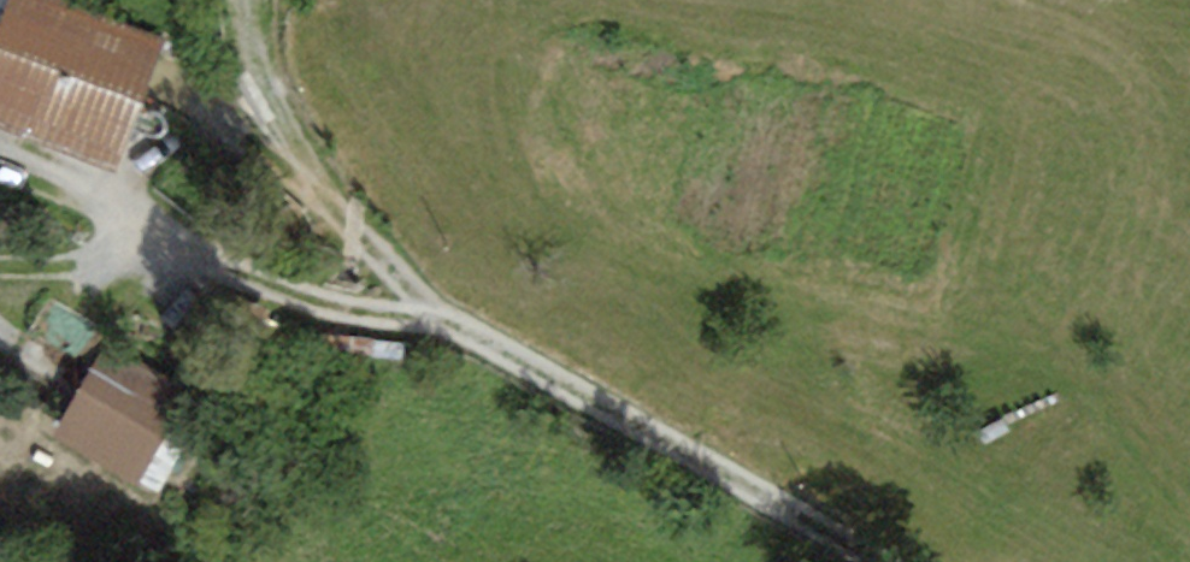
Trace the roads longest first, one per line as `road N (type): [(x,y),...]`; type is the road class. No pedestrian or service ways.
road 1 (primary): [(107,561),(1189,204)]
road 2 (track): [(440,317),(880,561)]
road 3 (track): [(250,0),(259,69),(286,137),(440,317)]
road 4 (track): [(187,238),(261,284),(354,317),(440,317)]

